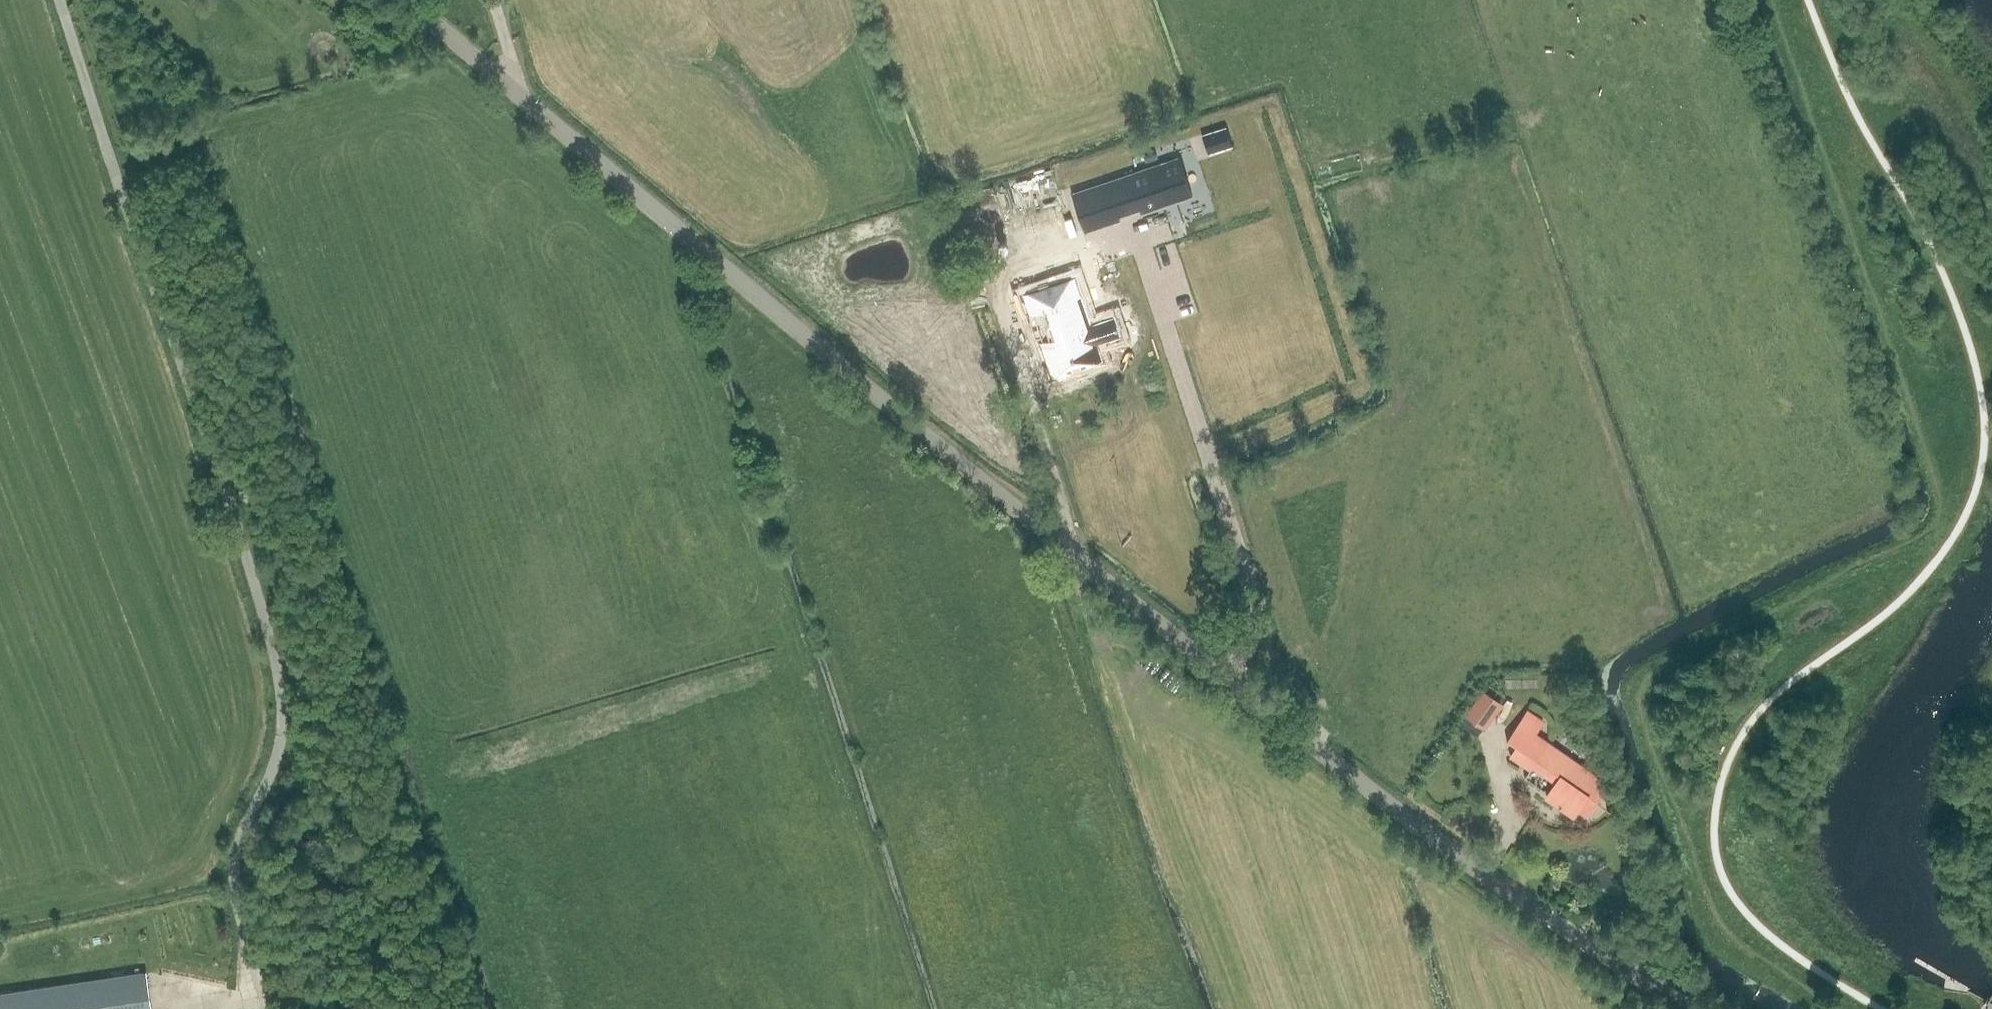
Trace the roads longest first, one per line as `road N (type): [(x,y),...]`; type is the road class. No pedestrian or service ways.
road 1 (unclassified): [(1691,1008),(1551,919),(1215,671),(406,0)]
road 2 (track): [(267,1008),(245,942),(237,854),(280,752),(280,671),(60,0)]

